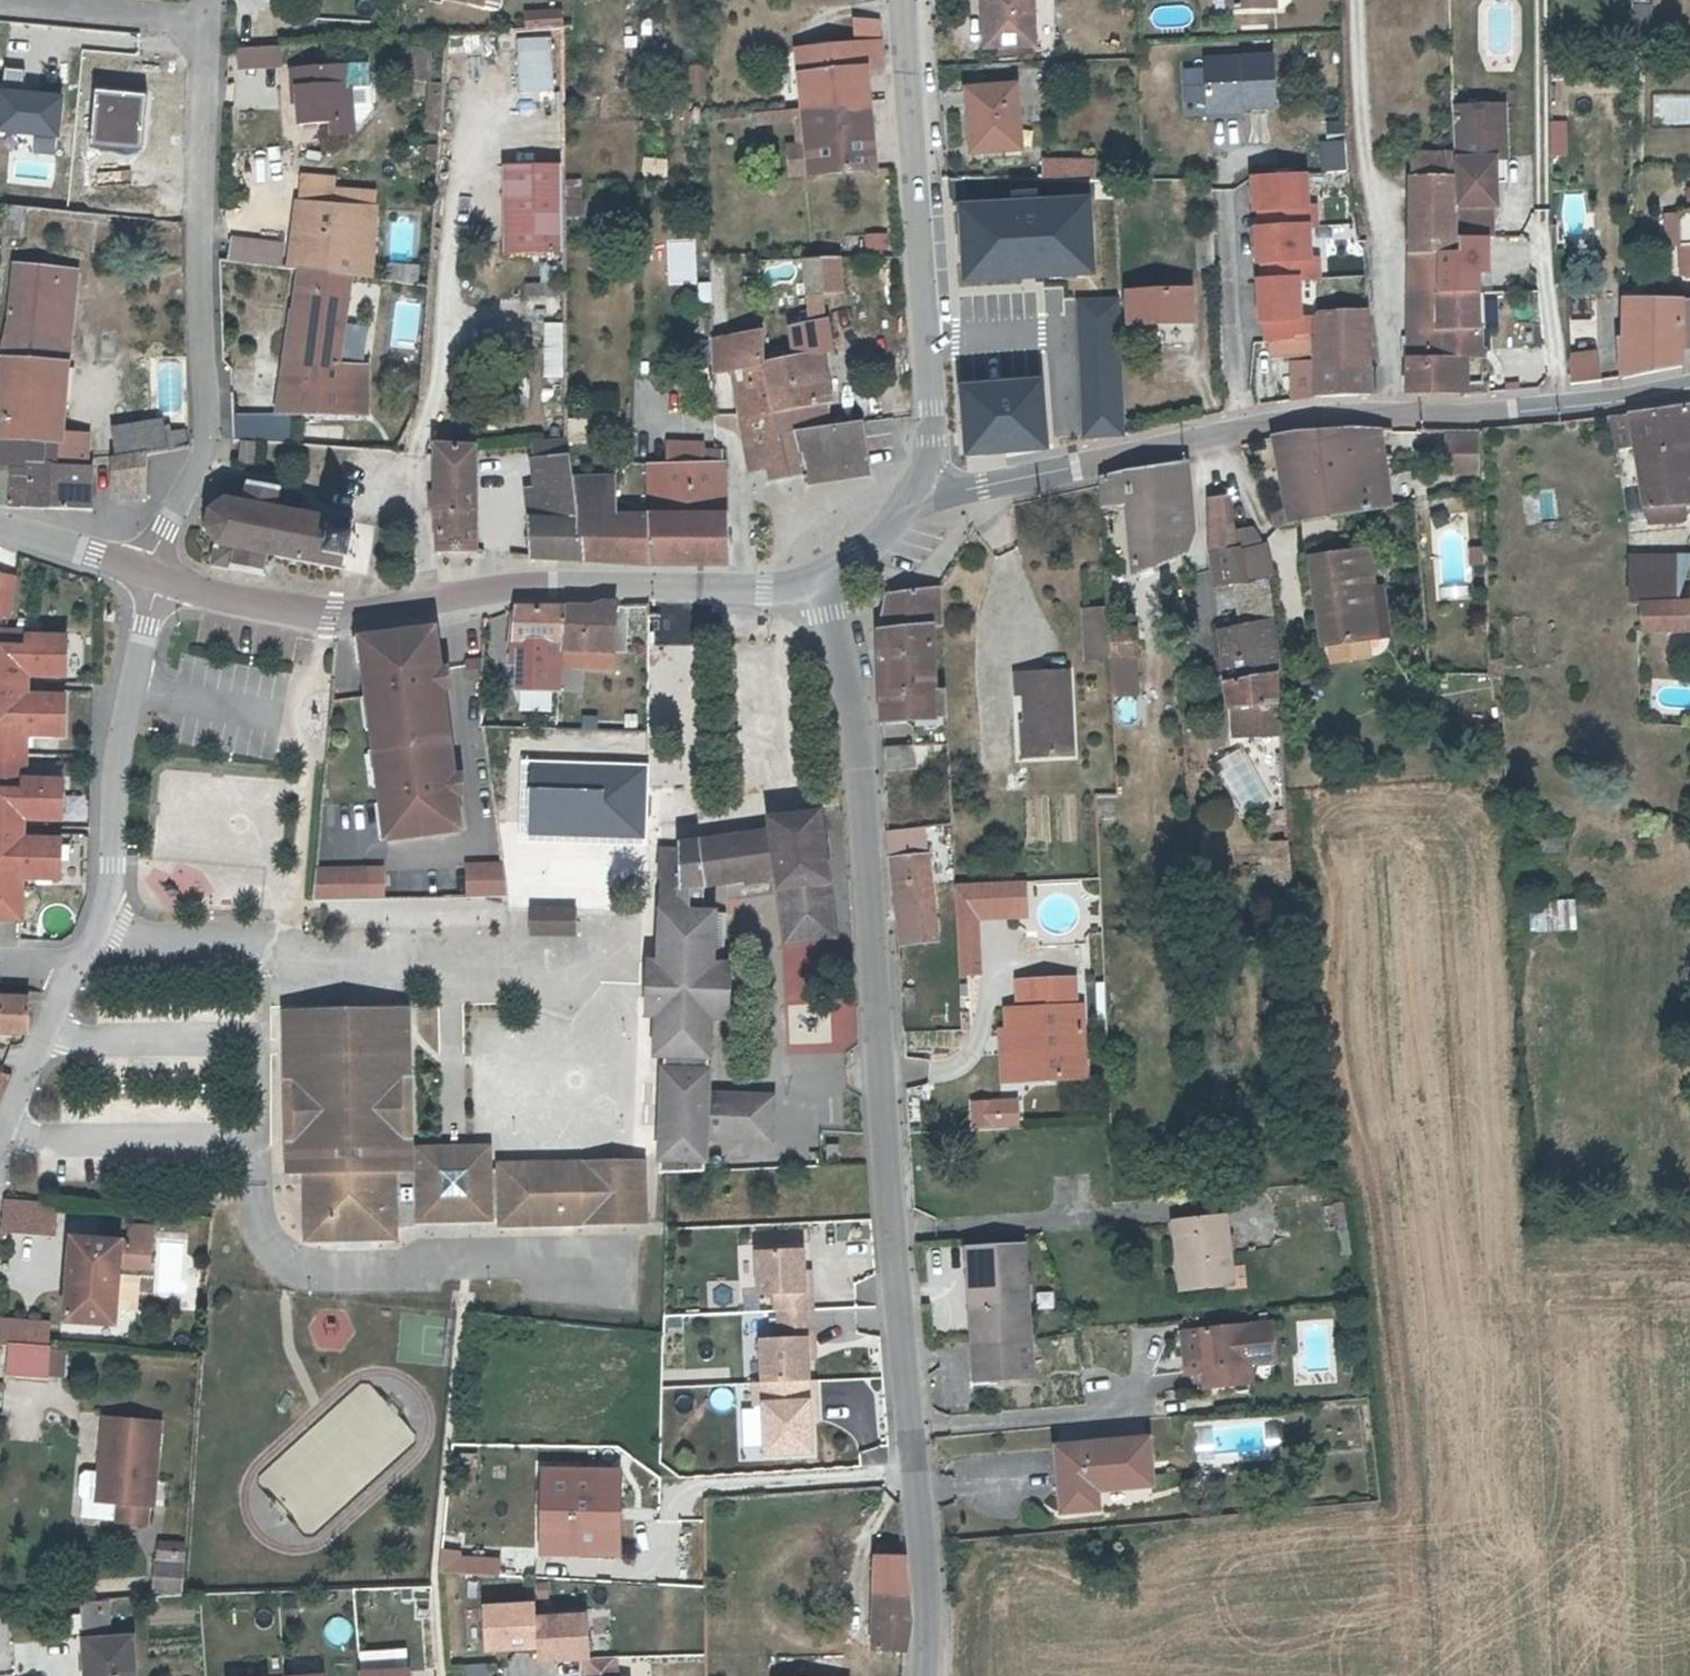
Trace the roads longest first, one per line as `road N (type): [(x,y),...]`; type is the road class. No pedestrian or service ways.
road 1 (tertiary): [(819,577),(853,753),(915,1478)]
road 2 (residential): [(819,577),(778,588),(533,583),(329,616),(149,571)]
road 3 (residential): [(208,21),(205,433),(149,552),(149,571)]
road 4 (tertiary): [(915,484),(933,426),(902,0)]
road 5 (tertiary): [(1689,381),(1440,414),(1345,412),(1237,430)]
road 6 (residential): [(73,970),(106,895),(112,757),(153,593),(149,571)]
road 7 (tertiary): [(1237,430),(960,489),(915,484)]
road 8 (residential): [(1237,430),(1224,151)]
road 9 (residential): [(915,1478),(671,1491)]
road 10 (residential): [(0,1),(208,21)]
road 11 (residential): [(0,1159),(73,970)]
road 12 (tertiary): [(915,1478),(923,1613),(918,1675)]
road 13 (residential): [(149,571),(0,529)]
road 14 (tertiary): [(915,484),(898,516),(856,557),(819,577)]

